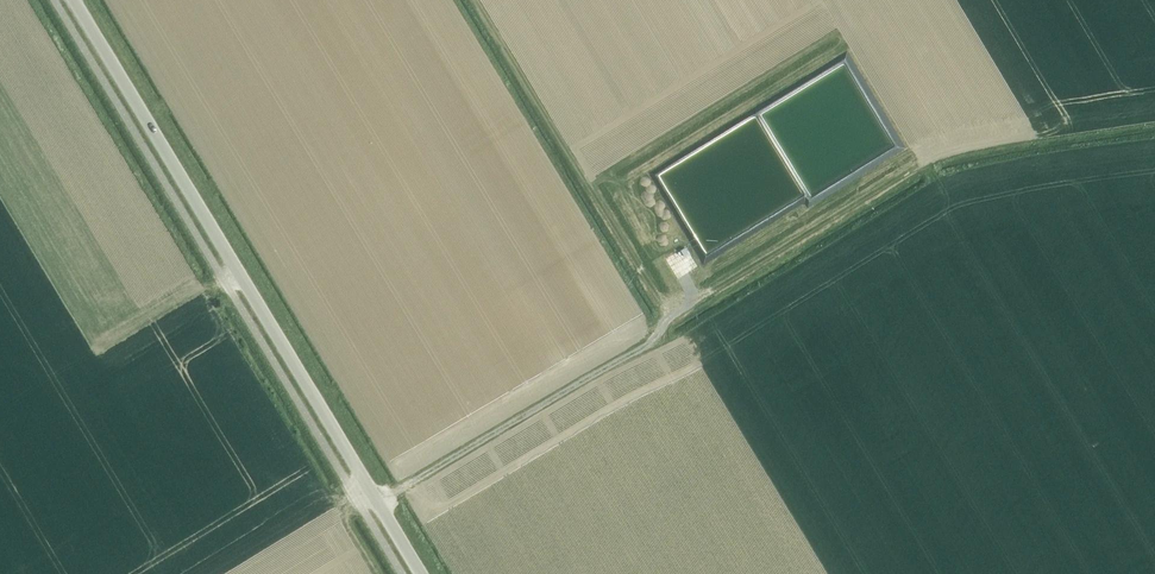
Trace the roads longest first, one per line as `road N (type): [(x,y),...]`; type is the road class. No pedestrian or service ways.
road 1 (tertiary): [(421,573),(73,0)]

